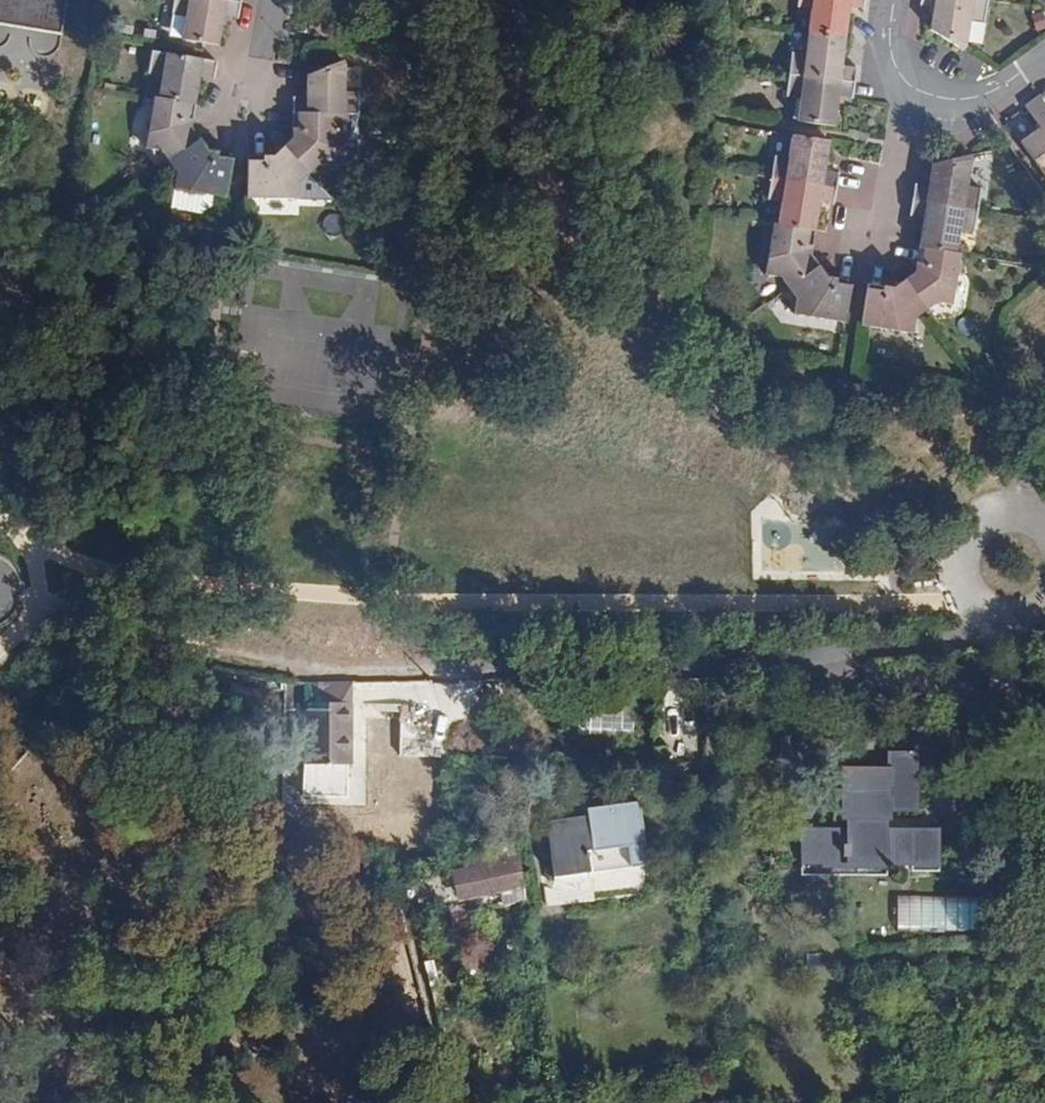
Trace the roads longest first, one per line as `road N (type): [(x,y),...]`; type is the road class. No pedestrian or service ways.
road 1 (residential): [(895,0),(897,65),(908,89),(926,97),(982,97),(1044,53)]
road 2 (residential): [(1041,516),(988,517),(960,562),(967,594),(989,615),(1019,622),(1044,613)]

